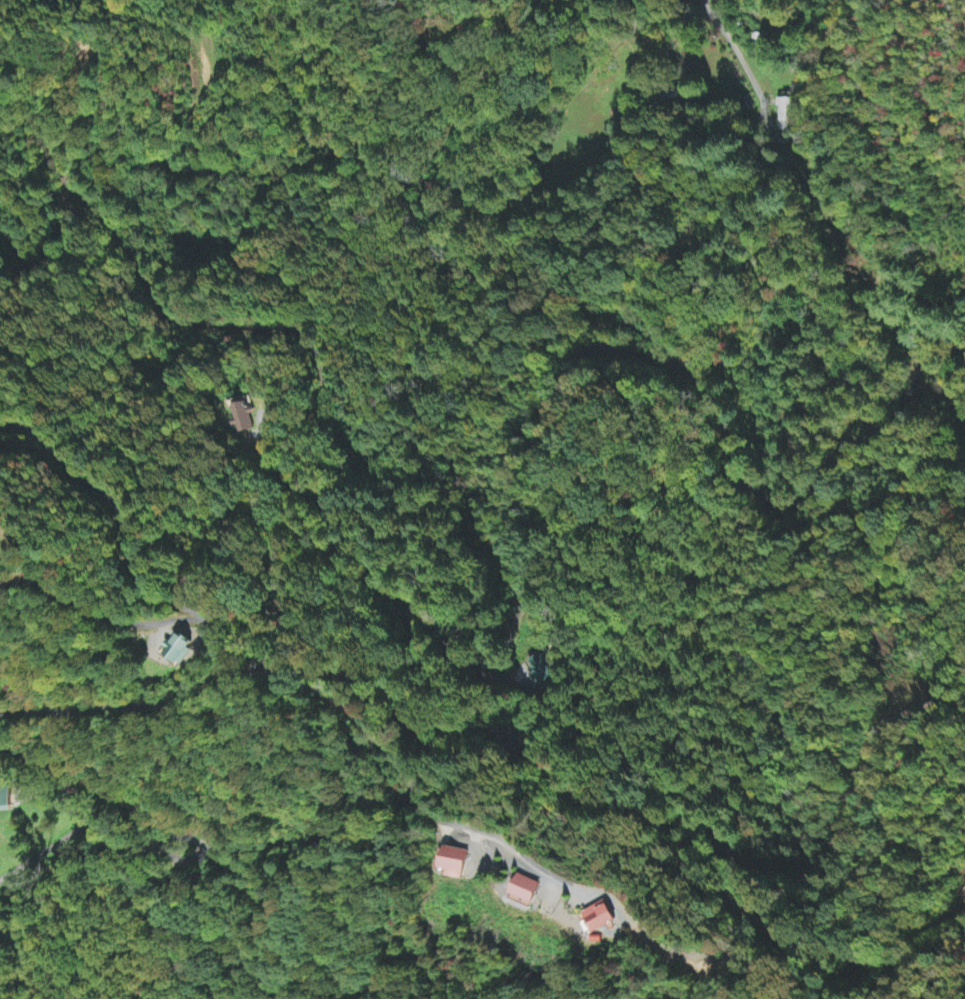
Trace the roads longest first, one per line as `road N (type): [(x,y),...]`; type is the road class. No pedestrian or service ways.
road 1 (residential): [(298,173),(205,175),(97,153),(77,165),(73,184),(117,229),(172,316),(285,328),(310,339),(325,381),(311,458),(350,560),(403,610),(443,710),(470,729),(509,732),(516,741),(509,750),(446,756),(351,681),(262,669)]
road 2 (residential): [(394,599),(425,612),(462,658),(490,662),(504,652),(524,562),(506,500),(510,468),(586,351),(614,348),(702,381),(746,480),(758,497),(785,509),(815,494),(846,448),(887,426),(911,392),(918,366),(889,294),(904,287),(964,318)]
road 3 (residential): [(0,425),(39,436),(106,496),(143,585),(223,627),(262,669),(169,703),(0,713)]
road 4 (residential): [(262,669),(347,705),(433,815),(499,838),(599,892),(672,950),(701,953)]
road 5 (residential): [(0,744),(107,785),(169,831),(204,844),(196,858),(117,845),(0,903)]
road 6 (residential): [(516,741),(575,800),(670,825),(699,883),(811,964)]
road 7 (residential): [(629,20),(545,140),(528,231)]
road 8 (residential): [(204,615),(120,622),(32,582),(0,585)]
road 9 (residential): [(834,218),(791,160),(762,99)]

